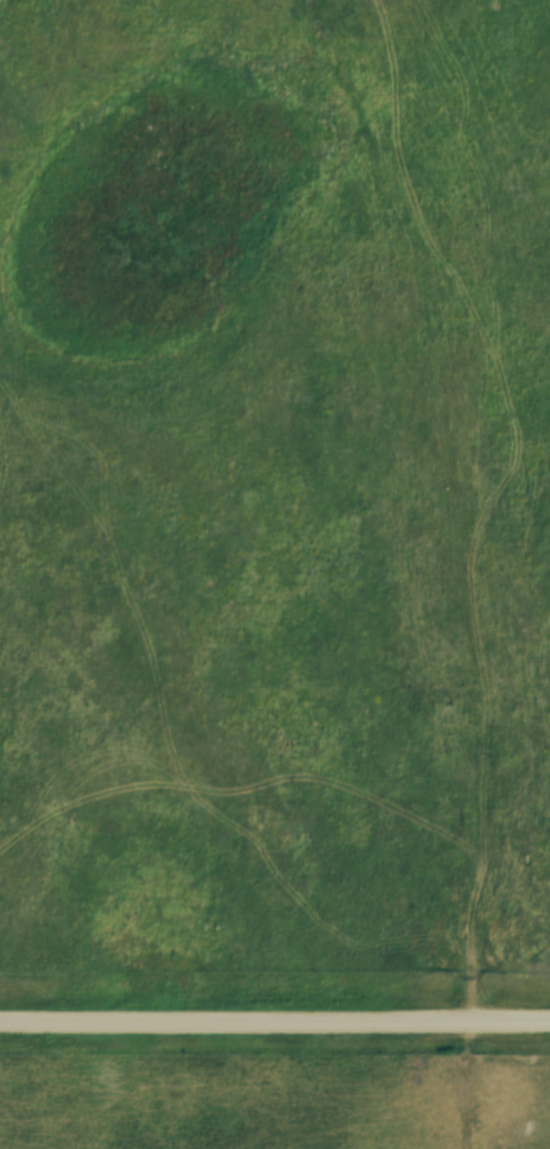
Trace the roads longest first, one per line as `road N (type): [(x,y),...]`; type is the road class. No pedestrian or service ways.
road 1 (residential): [(0,1024),(549,1021)]

